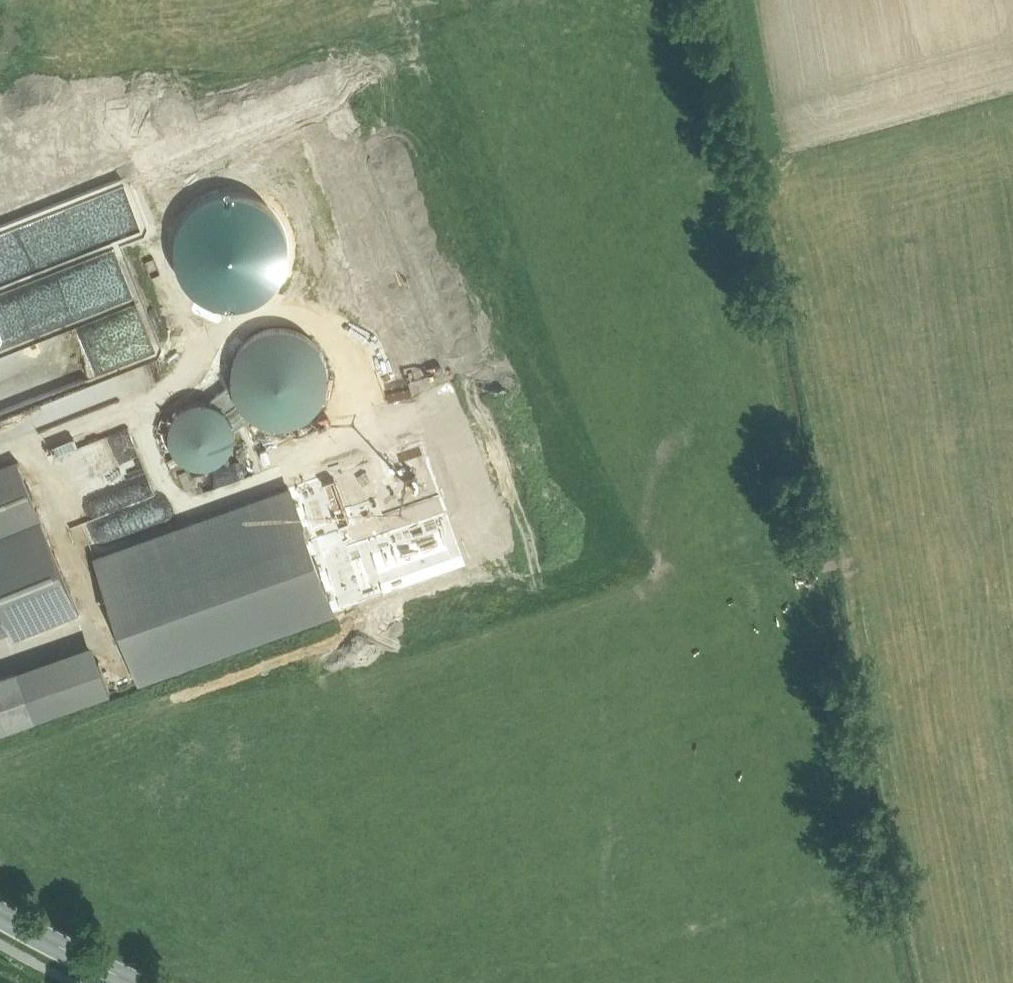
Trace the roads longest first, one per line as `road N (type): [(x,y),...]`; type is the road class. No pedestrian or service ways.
road 1 (tertiary): [(127,982),(0,916)]

